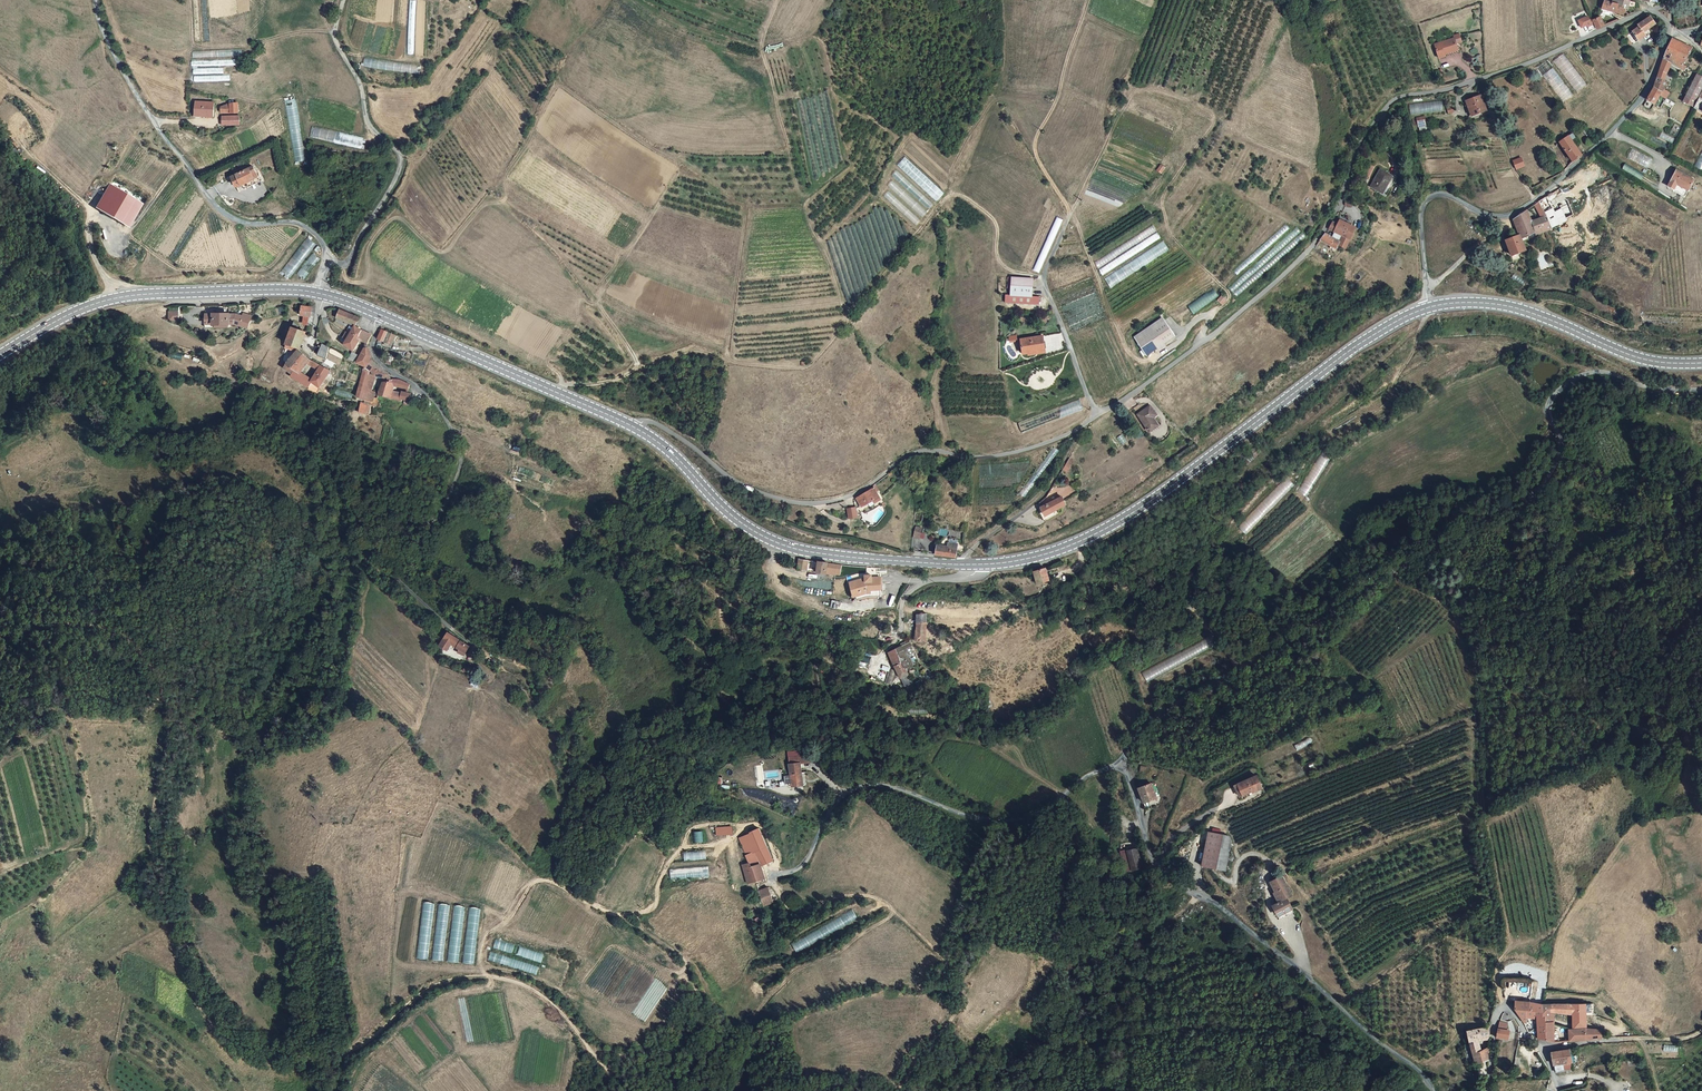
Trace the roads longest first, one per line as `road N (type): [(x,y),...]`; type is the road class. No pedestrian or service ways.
road 1 (track): [(779,0),(762,51),(797,186),(847,314),(810,366),(728,358),(746,207),(562,86),(509,172),(505,199),(481,208),(447,251),(394,218),(370,247),(366,279),(350,282),(341,264)]
road 2 (track): [(0,638),(90,625),(129,641),(156,673),(170,720),(153,859),(204,978),(241,1033),(278,1055),(338,1055),(424,992),(450,980),(496,977),(544,996),(625,1090)]
road 3 (unclassified): [(1669,4),(1529,65),(1397,99),(1363,139),(1342,196),(1300,262),(1136,395),(1097,415)]
road 4 (unclassified): [(1552,421),(1564,447),(1541,490),(1182,699),(1146,725),(1117,767)]
road 5 (secondary): [(1428,308),(1349,351),(1106,528),(1037,556),(963,564)]
road 6 (unclassified): [(1097,415),(1042,446),(1001,456),(912,453),(851,495),(824,502),(751,487),(671,431),(648,420),(632,426)]
road 7 (track): [(1208,317),(1229,294),(1169,232),(1163,198),(1211,127),(1209,111),(1158,90),(1134,93),(1071,212)]
road 8 (unclassified): [(1117,767),(1126,771),(1160,871),(1255,937),(1431,1090)]
road 9 (unclassified): [(1428,308),(1426,200),(1443,194),(1500,215),(1554,185),(1644,93),(1672,31)]
road 10 (track): [(781,875),(763,824),(716,846),(682,849),(651,900),(628,914),(609,914),(538,880),(495,930),(479,976)]
road 11 (unclassified): [(774,877),(804,864),(828,813),(863,786),(1006,820),(1053,808),(1079,782),(1117,767)]
road 12 (track): [(469,658),(470,642),(365,554),(371,539),(433,525),(459,471),(456,441),(422,392)]
road 13 (secondary): [(963,564),(778,543),(729,513),(673,454),(632,426)]
road 14 (unclassified): [(96,0),(120,67),(214,203),(249,223),(300,224),(319,238),(326,260)]
road 15 (secondary): [(632,426),(317,293)]
road 16 (secondary): [(317,293),(119,298),(64,317),(0,355)]
road 17 (unclassified): [(344,0),(338,47),(359,81),(368,124),(401,158),(348,261),(326,260)]
road 18 (track): [(558,393),(563,385),(617,379),(636,360),(600,306),(501,202)]
road 19 (track): [(1045,276),(1000,263),(994,221),(956,195),(934,209),(847,314)]
road 20 (secondary): [(1701,362),(1649,360),(1504,305),(1428,308)]
road 21 (unclassified): [(1487,1090),(1496,1015),(1504,1009),(1527,1038),(1555,1049),(1634,1039)]
road 22 (track): [(1071,212),(1035,143),(1089,0)]
road 23 (unclassified): [(1097,415),(1042,497),(975,546),(963,564)]
road 24 (unclassified): [(1552,421),(1551,399),(1586,374),(1701,390)]
road 25 (track): [(1071,212),(1124,345),(1143,361),(1154,358)]

